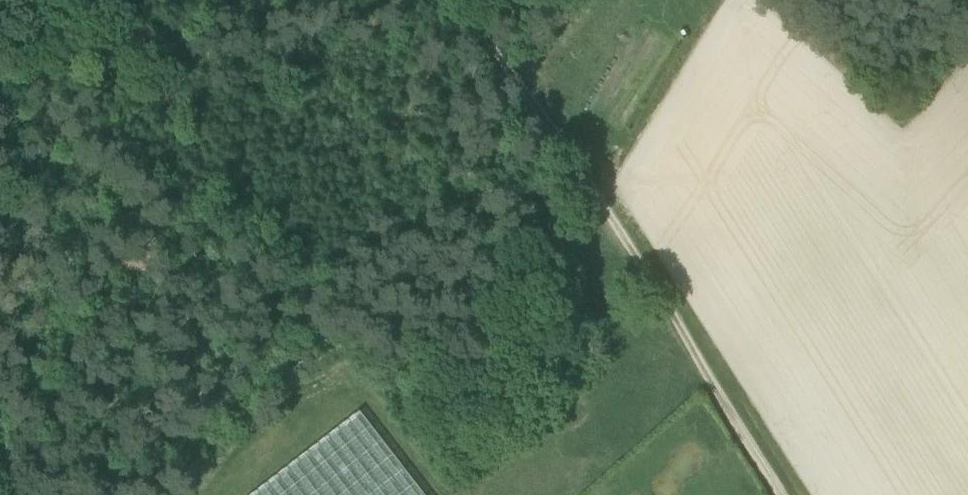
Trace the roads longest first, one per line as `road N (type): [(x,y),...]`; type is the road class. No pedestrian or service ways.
road 1 (track): [(778,494),(452,0)]

